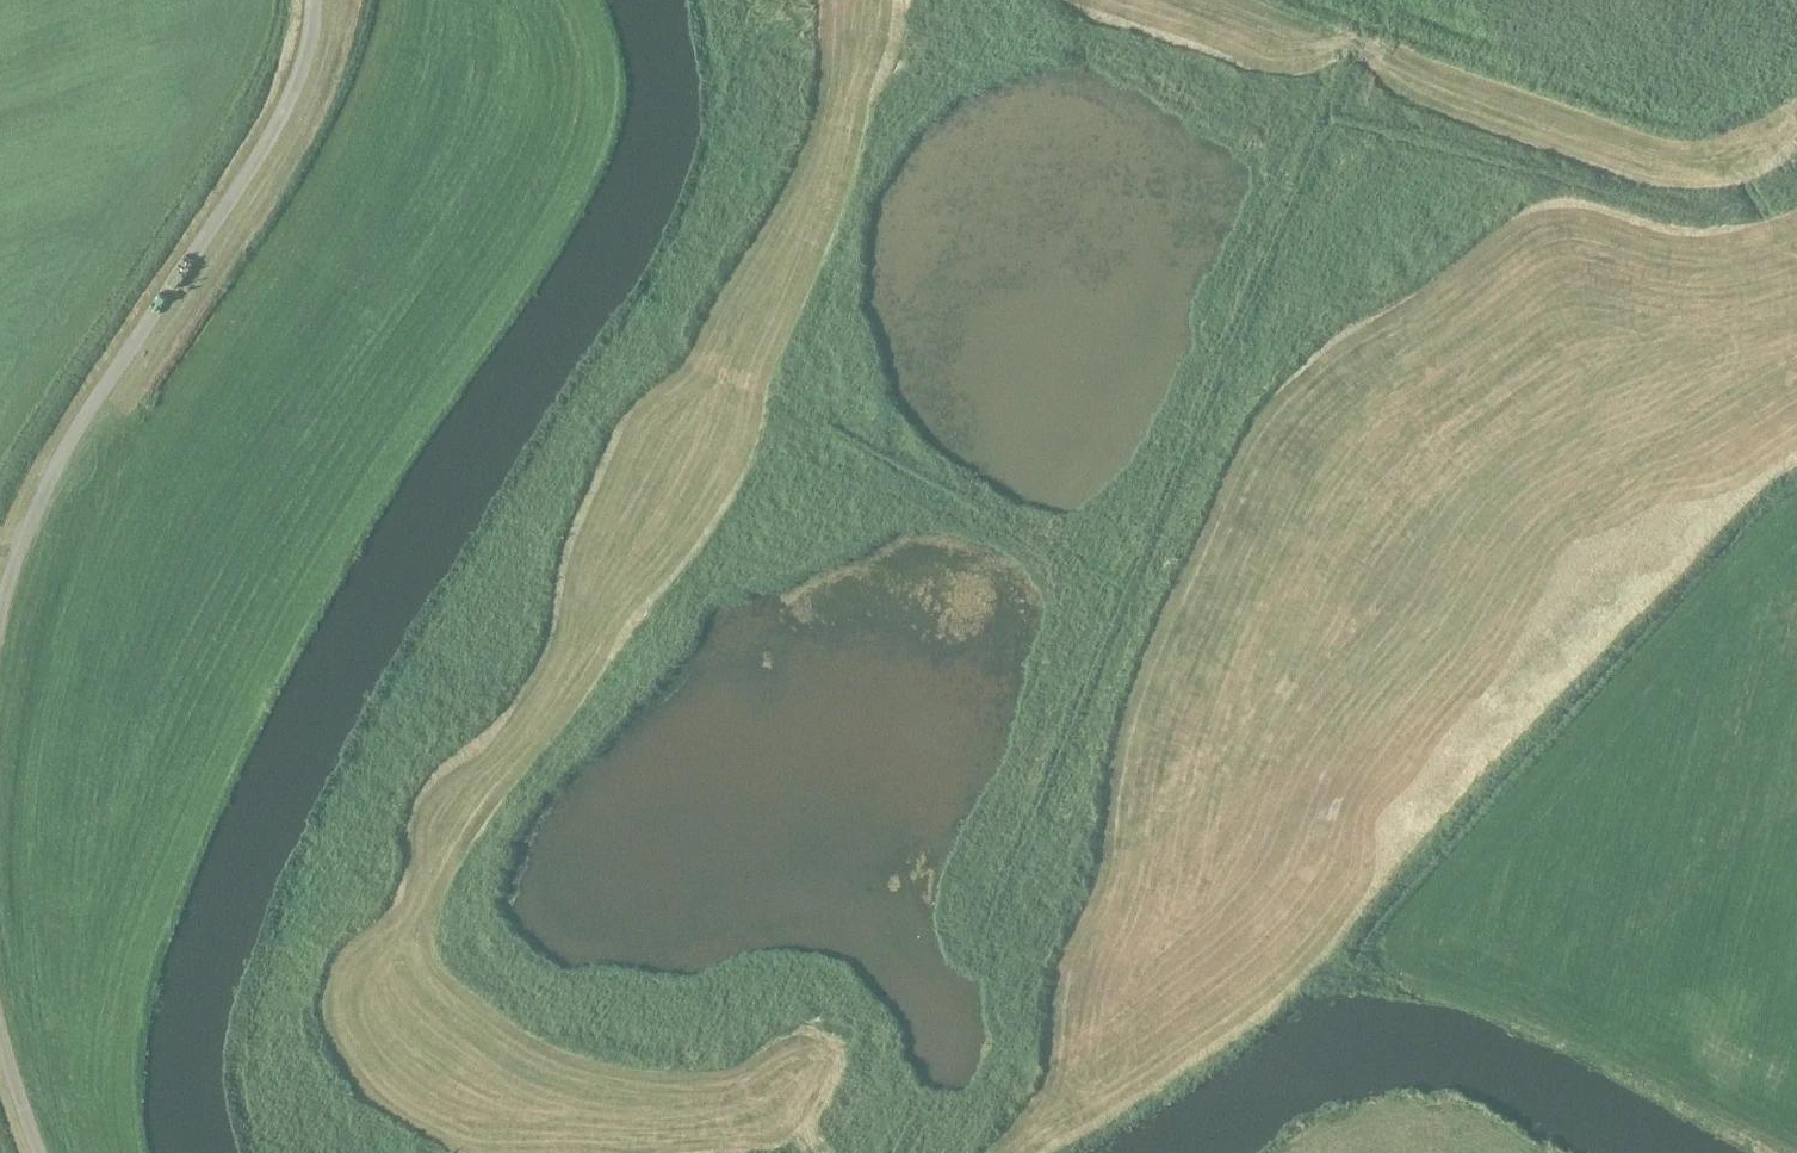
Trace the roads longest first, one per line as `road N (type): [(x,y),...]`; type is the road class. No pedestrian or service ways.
road 1 (unclassified): [(0,605),(29,520),(81,418),(280,117),(296,83),(311,0)]
road 2 (unclassified): [(39,1152),(0,1034)]

